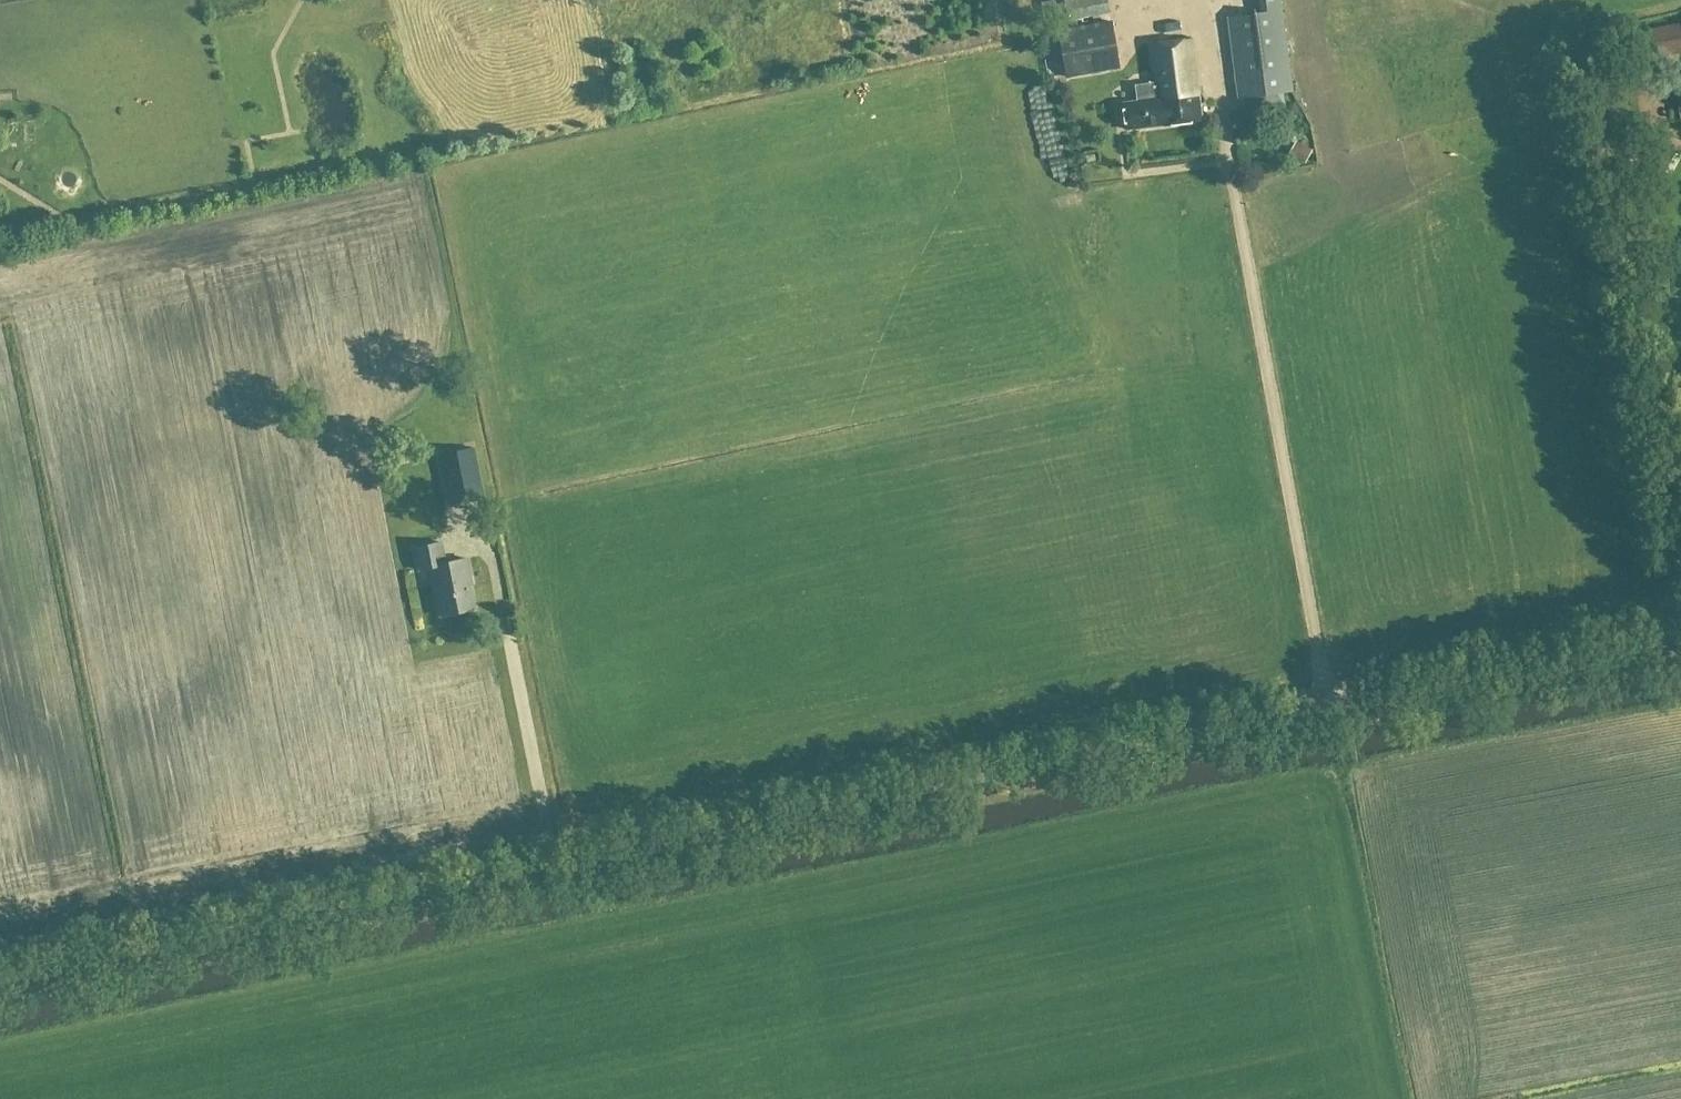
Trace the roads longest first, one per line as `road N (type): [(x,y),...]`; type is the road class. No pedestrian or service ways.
road 1 (unclassified): [(0,986),(800,820),(1680,653)]

